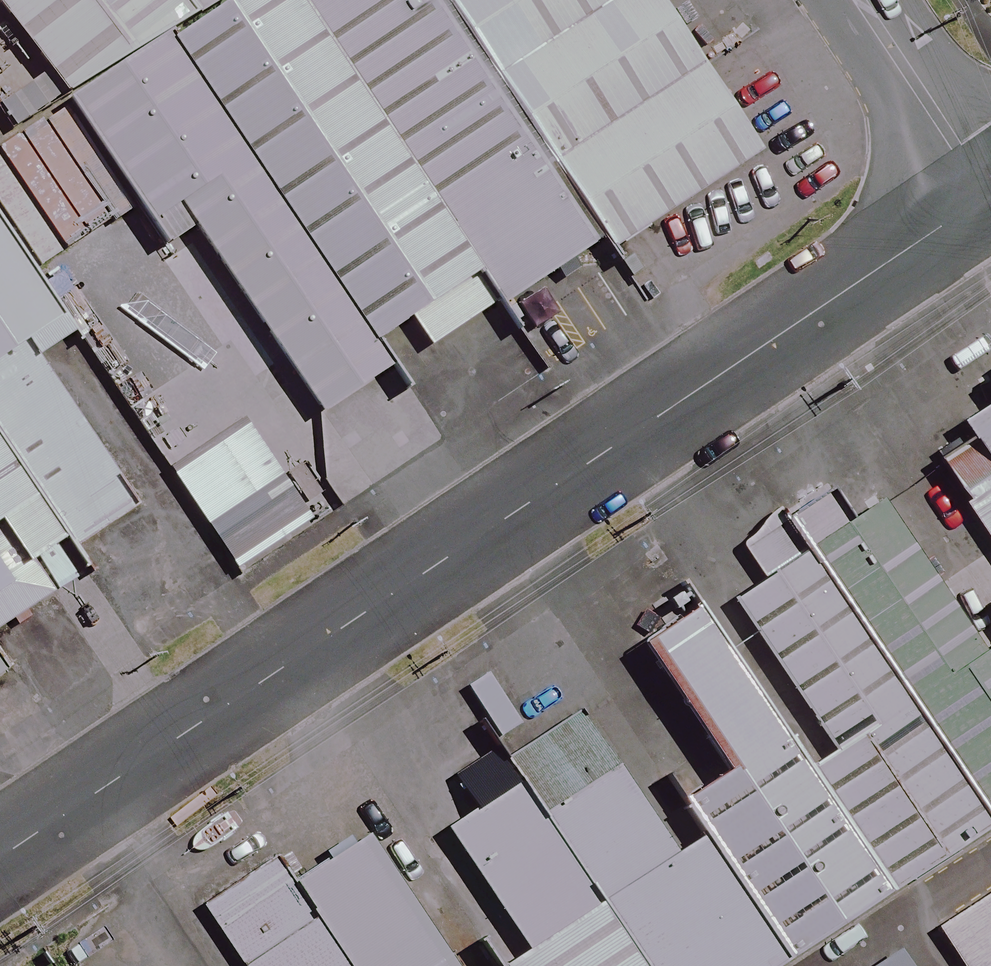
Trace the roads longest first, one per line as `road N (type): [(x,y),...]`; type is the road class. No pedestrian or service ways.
road 1 (residential): [(0,859),(990,194)]
road 2 (residential): [(990,194),(849,0)]

